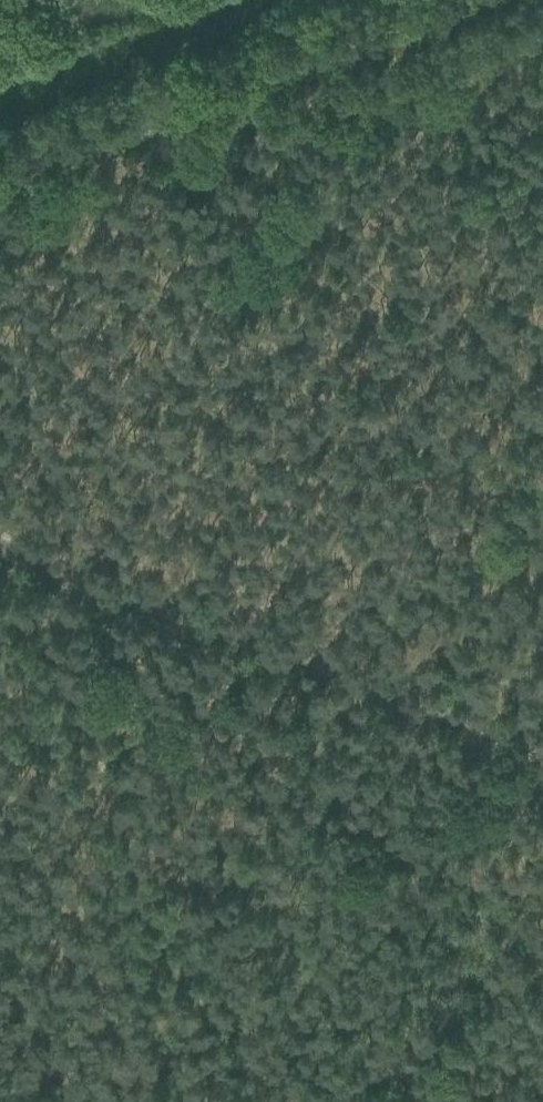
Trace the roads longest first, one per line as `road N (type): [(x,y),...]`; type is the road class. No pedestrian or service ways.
road 1 (track): [(0,549),(542,743)]
road 2 (track): [(464,0),(0,171)]

